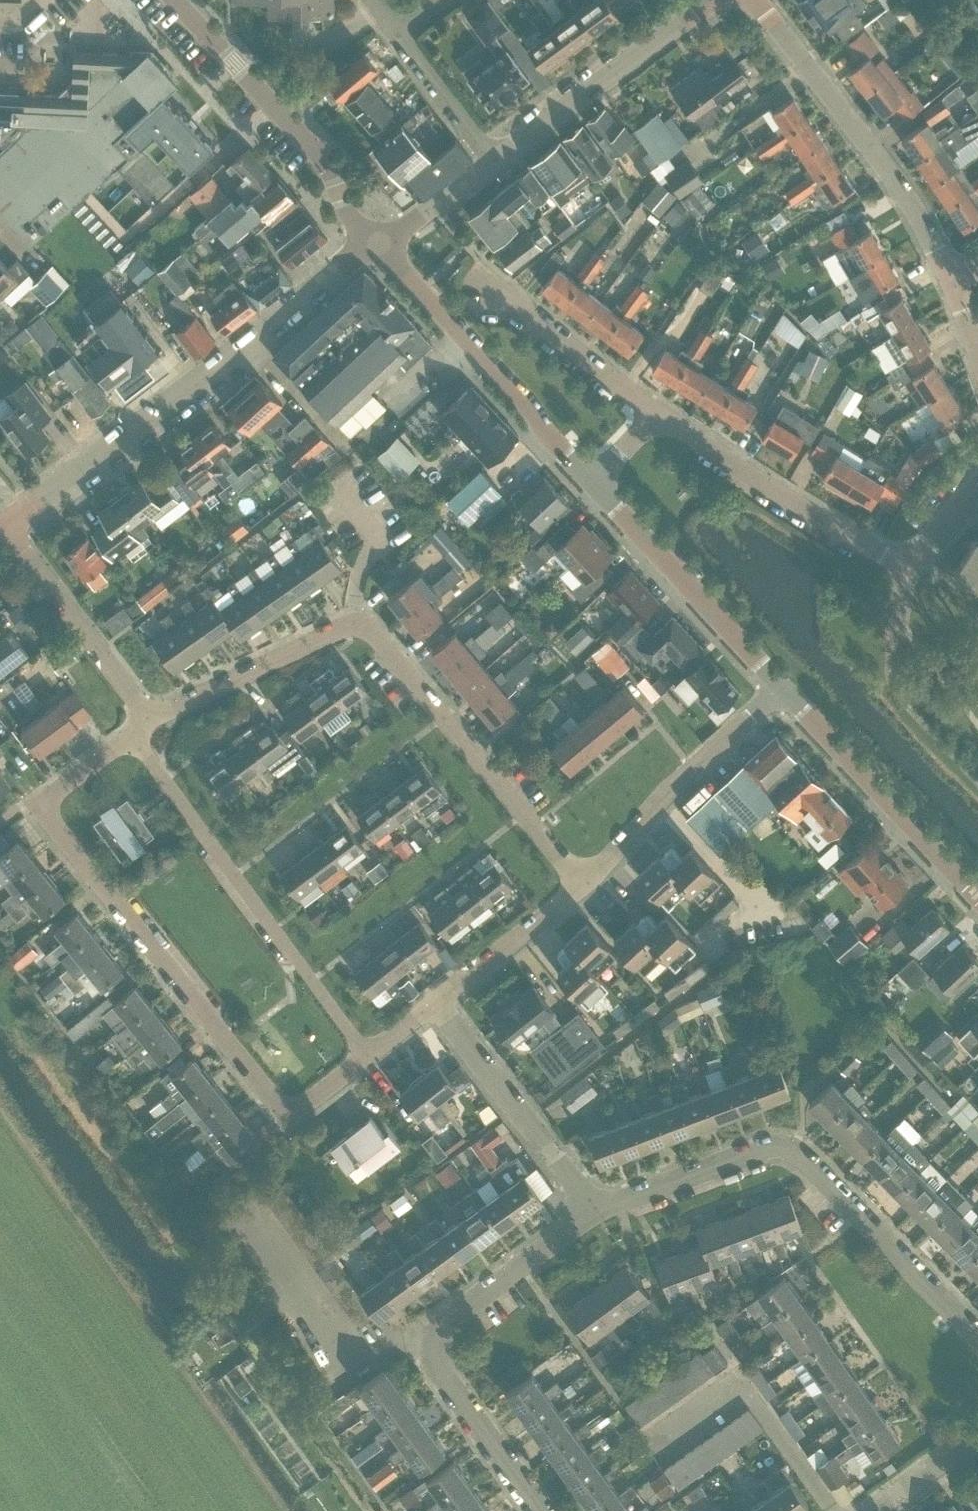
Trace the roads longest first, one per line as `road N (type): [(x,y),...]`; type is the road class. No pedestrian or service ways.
road 1 (residential): [(129,733),(33,803),(290,1117),(371,1055)]
road 2 (residential): [(153,721),(347,627),(366,627),(582,884)]
road 3 (residential): [(977,1335),(795,1152),(769,1150),(592,1208)]
road 4 (residential): [(7,521),(184,393),(373,237)]
road 5 (residential): [(541,1510),(436,1366),(432,1346),(441,1328),(592,1208)]
road 6 (residential): [(656,414),(902,568),(922,557),(977,486)]
road 7 (residential): [(129,733),(371,1055)]
road 8 (residential): [(956,276),(758,0)]
road 9 (tertiary): [(594,486),(380,245)]
road 10 (tertiary): [(373,237),(348,212),(329,163),(176,0)]
road 11 (tertiary): [(787,693),(594,486)]
road 12 (residential): [(582,884),(660,799),(787,693)]
road 13 (tertiary): [(977,895),(787,693)]
road 14 (unclassified): [(493,158),(715,0)]
road 15 (residential): [(592,1208),(434,1004)]
road 16 (residential): [(7,521),(153,721)]
road 17 (residential): [(656,414),(492,277)]
road 18 (residential): [(493,158),(374,0)]
road 19 (residential): [(434,1004),(582,884)]
road 20 (unclassified): [(380,245),(493,158)]
road 21 (residential): [(874,1510),(977,1436)]

